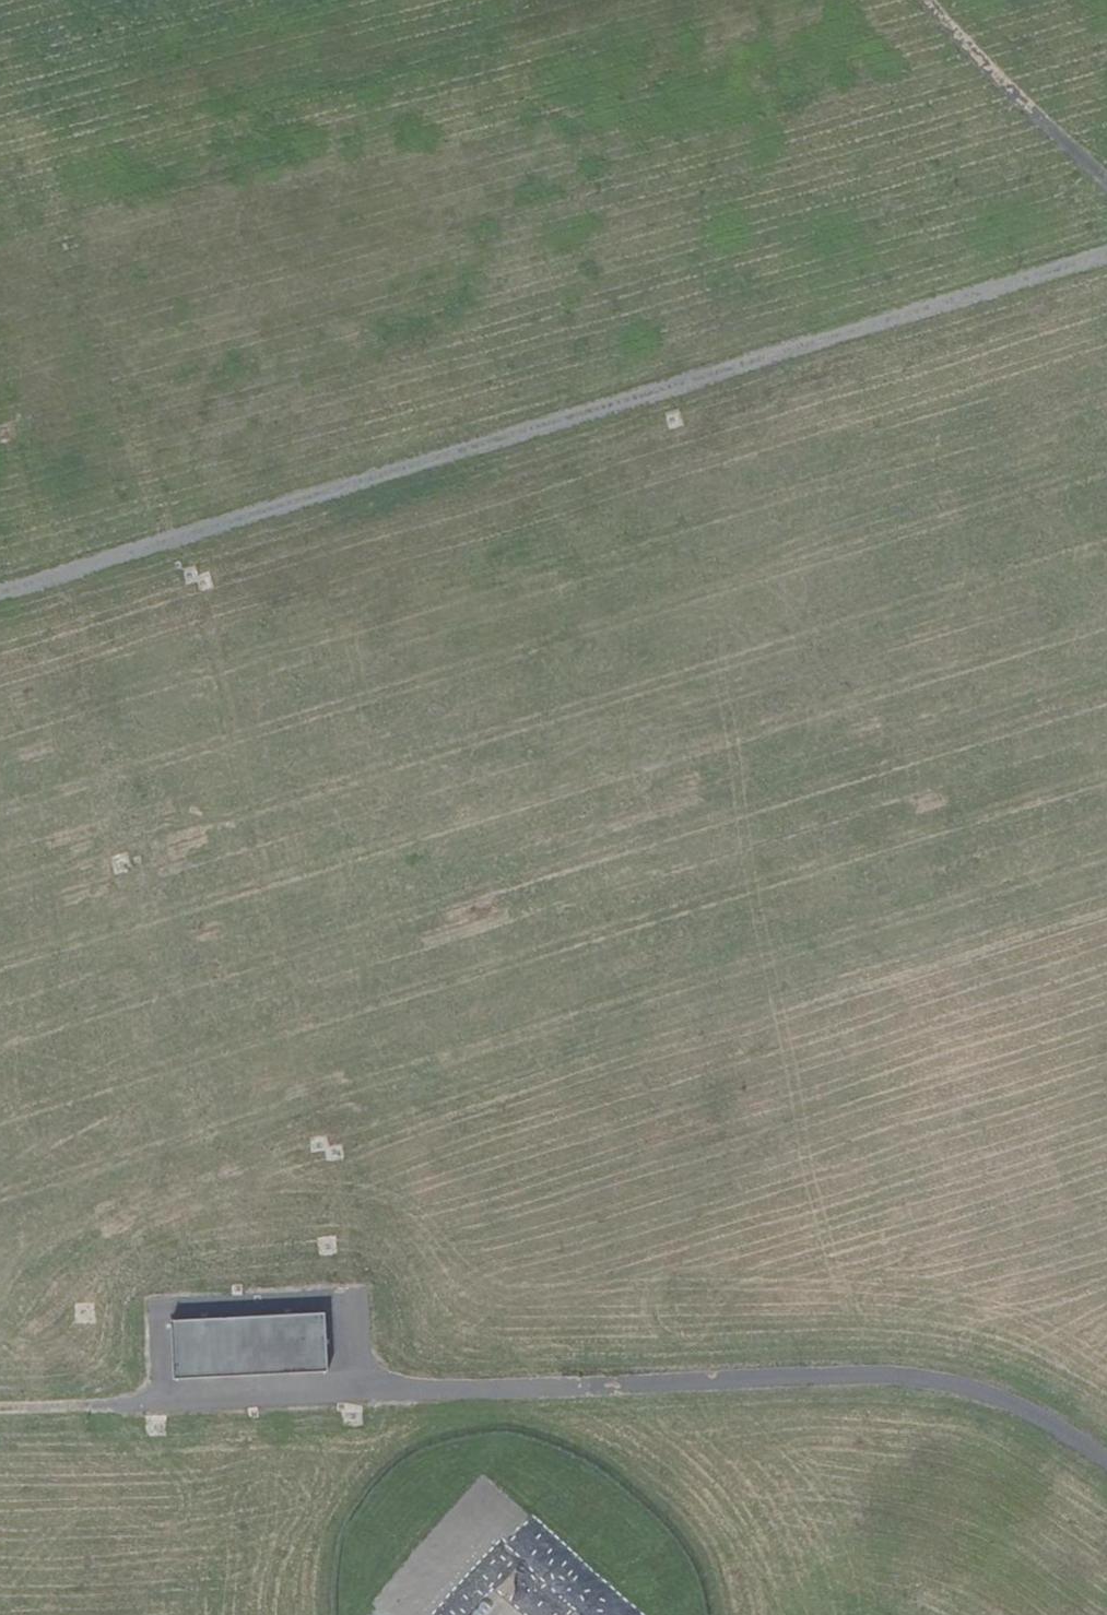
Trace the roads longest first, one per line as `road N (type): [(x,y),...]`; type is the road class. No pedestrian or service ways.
road 1 (track): [(0,590),(1106,251)]
road 2 (track): [(1106,1460),(999,1397),(876,1375),(0,1411)]

